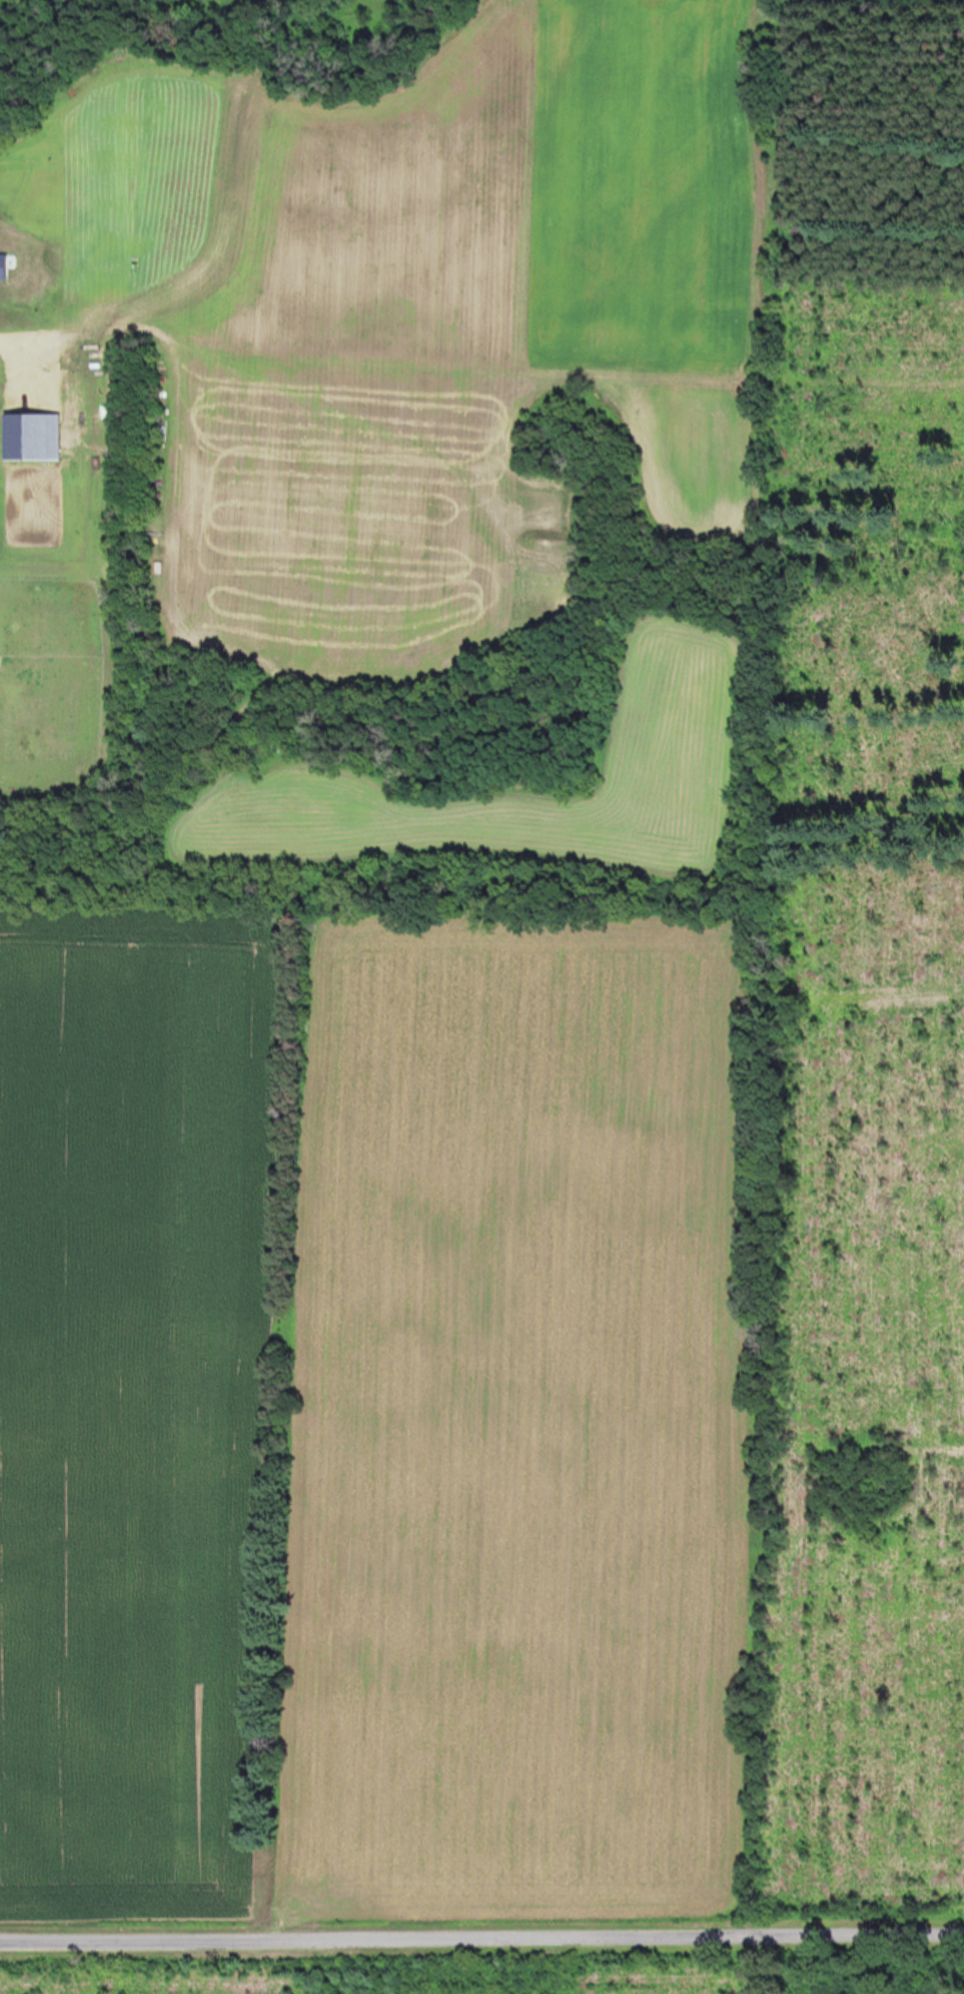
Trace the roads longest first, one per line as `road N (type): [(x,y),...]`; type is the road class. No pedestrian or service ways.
road 1 (secondary): [(963,1929),(0,1934)]

